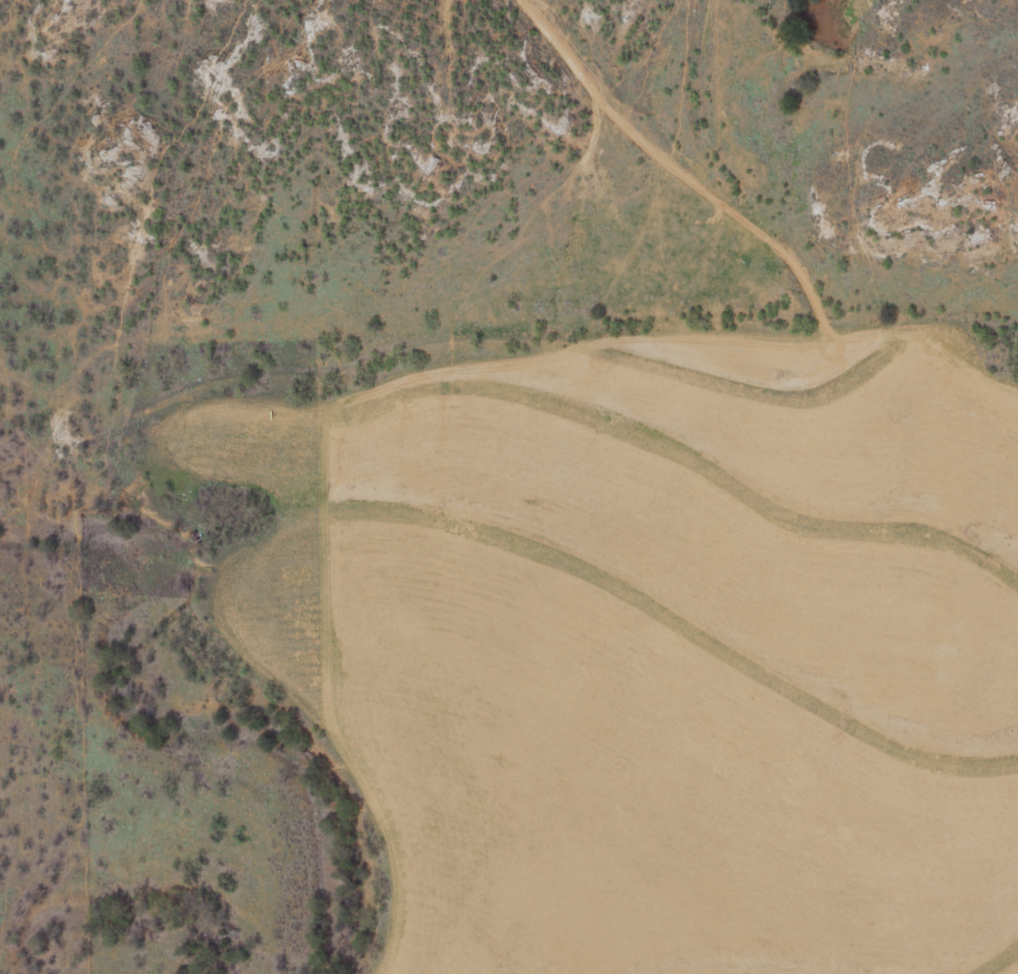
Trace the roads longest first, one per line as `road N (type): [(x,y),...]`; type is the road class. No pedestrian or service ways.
road 1 (residential): [(708,0),(703,87),(710,123),(823,326),(946,336),(1017,368)]

